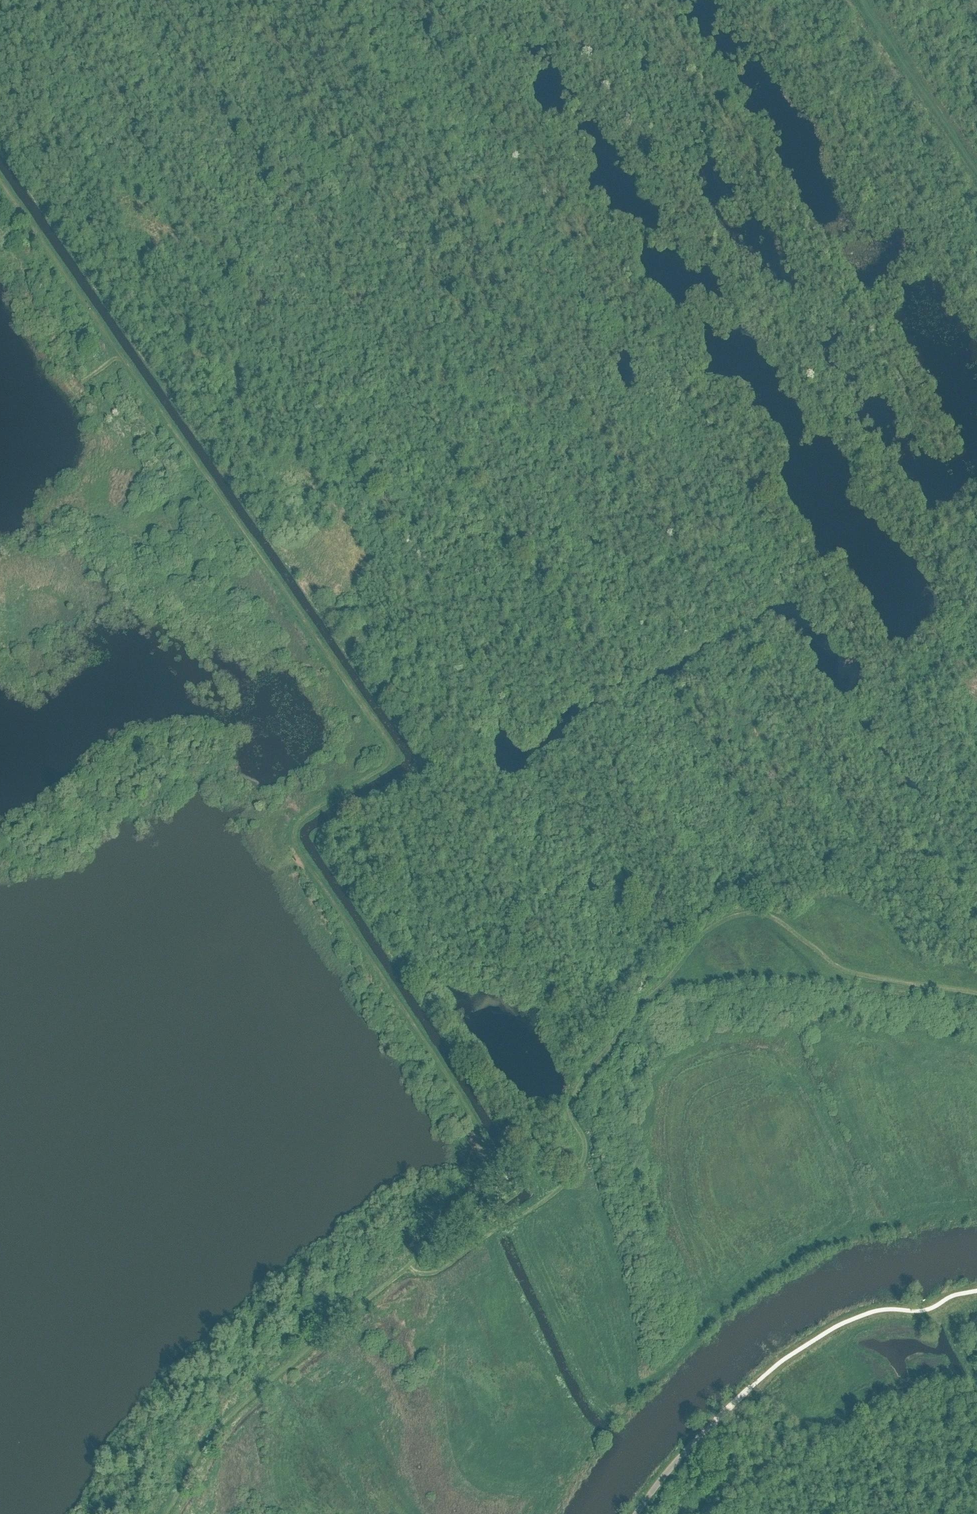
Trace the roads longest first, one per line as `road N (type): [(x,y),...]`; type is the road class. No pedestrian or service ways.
road 1 (unclassified): [(638,1513),(681,1455),(750,1388)]

